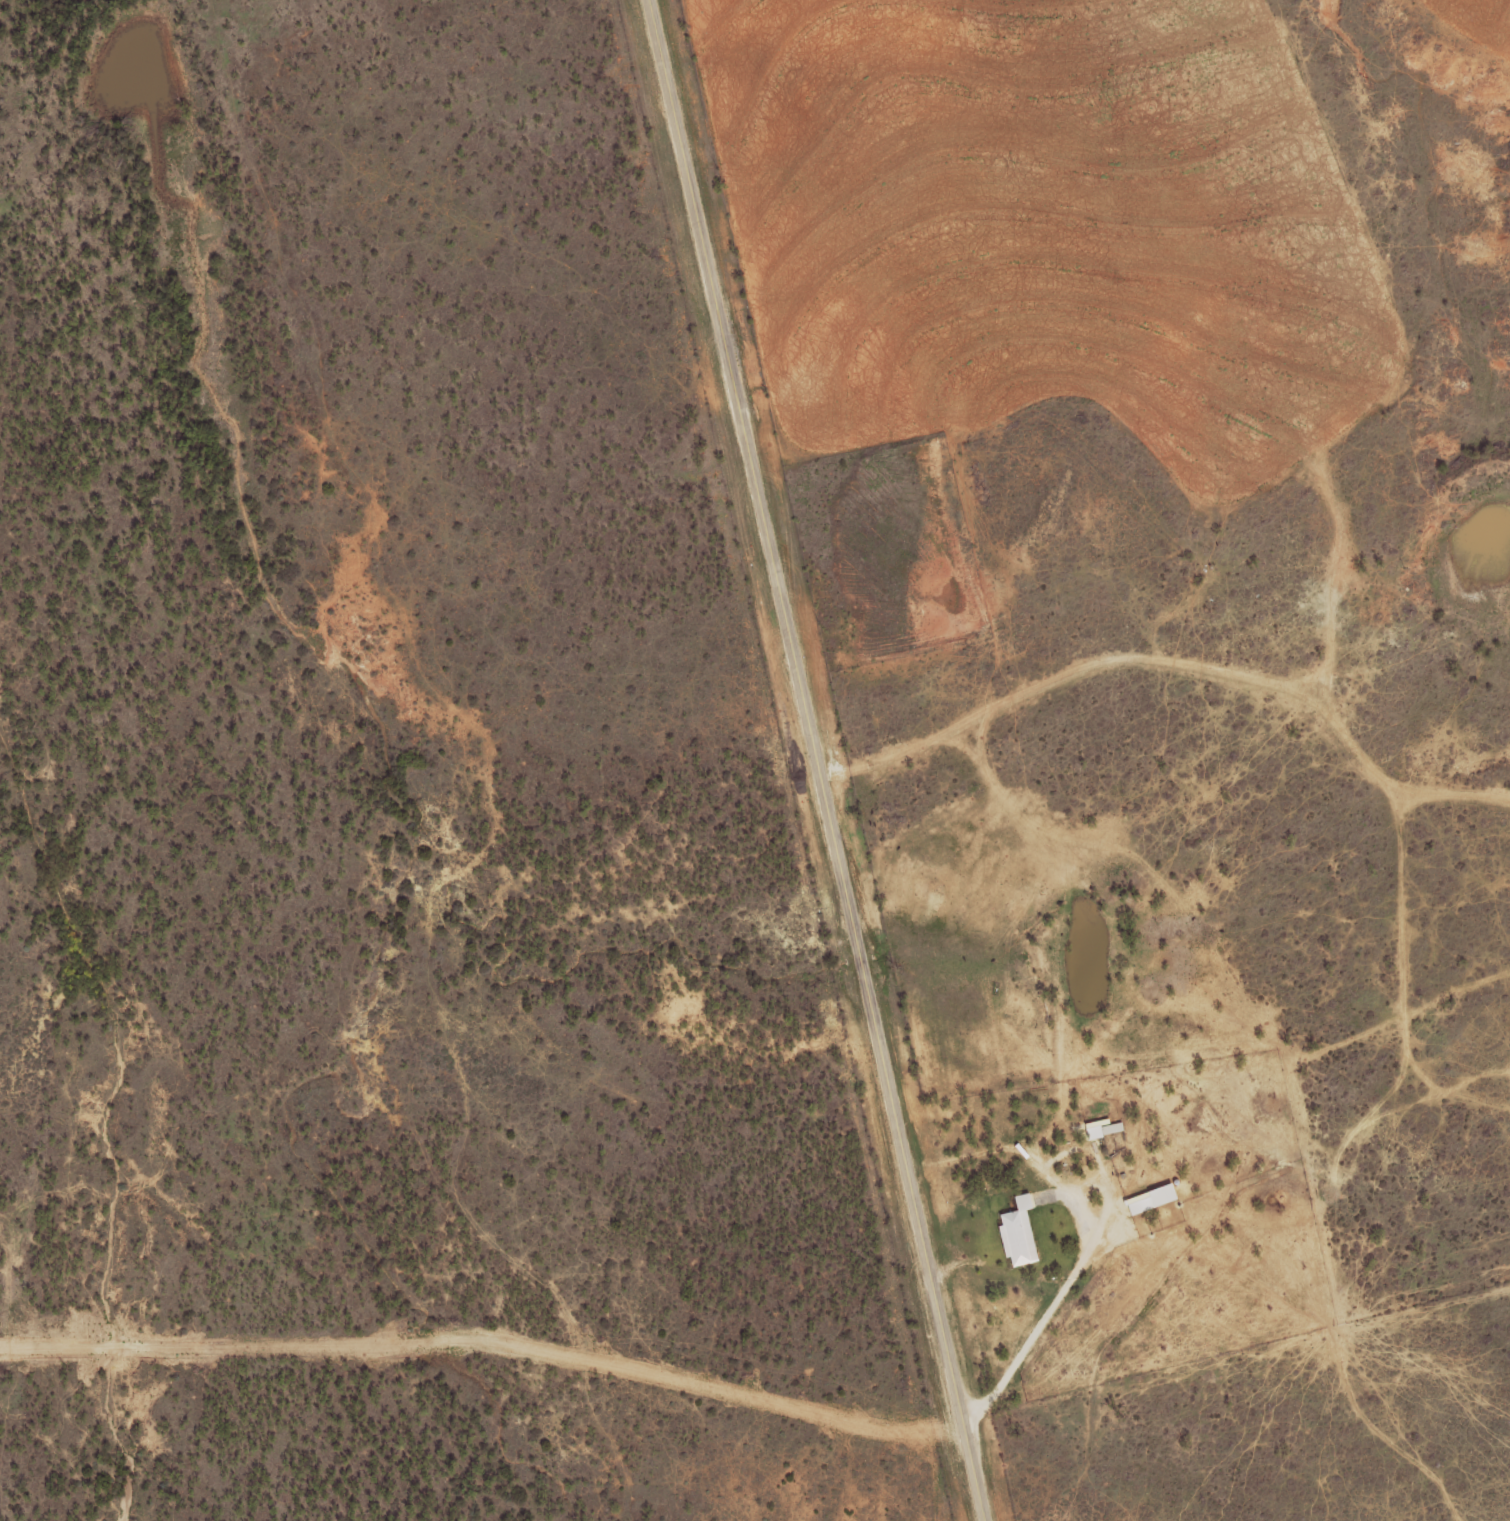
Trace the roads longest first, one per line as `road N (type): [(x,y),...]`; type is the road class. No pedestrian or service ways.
road 1 (secondary): [(925,1275),(645,0)]
road 2 (secondary): [(980,1520),(925,1275)]

